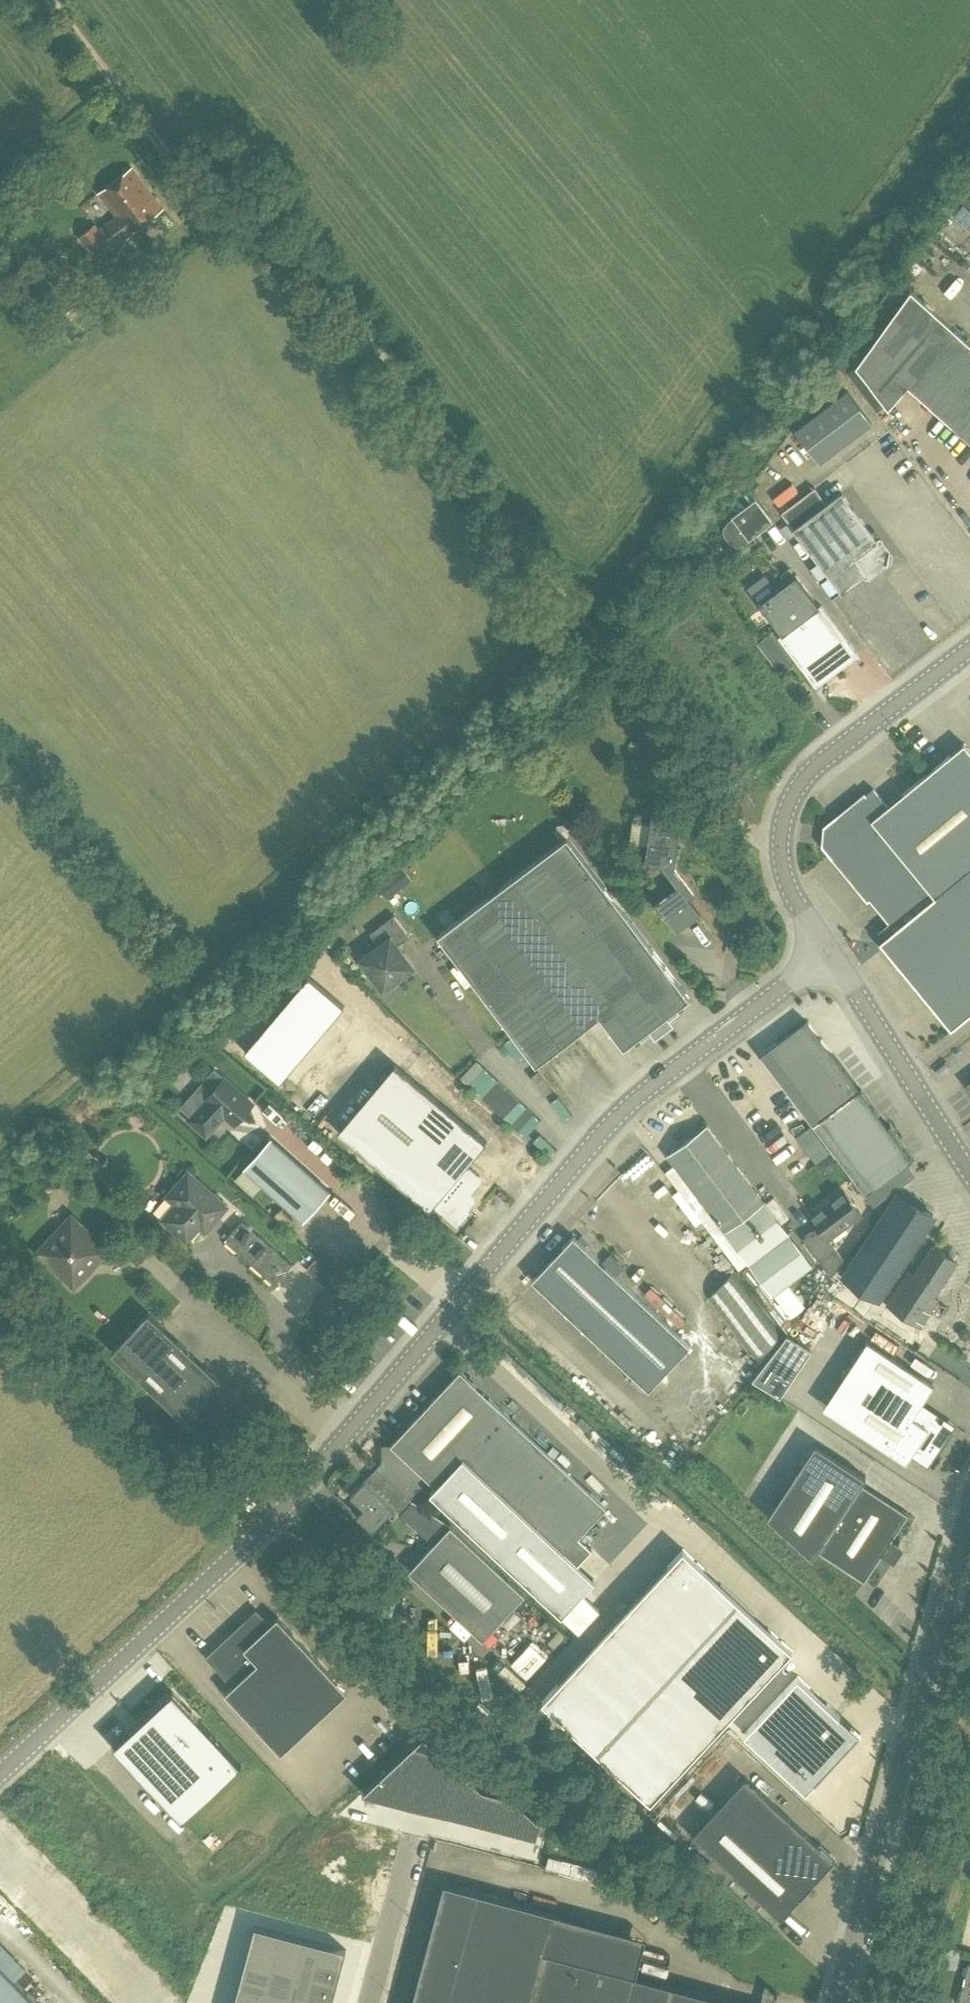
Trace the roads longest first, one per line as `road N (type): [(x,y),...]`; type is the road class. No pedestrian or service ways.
road 1 (residential): [(0,1777),(308,1484),(621,1112),(828,950)]
road 2 (track): [(48,0),(195,189),(312,272),(562,602)]
road 3 (residential): [(969,1519),(840,2002)]
road 4 (residential): [(828,950),(783,872),(791,790),(969,649)]
road 5 (track): [(562,602),(739,829),(780,843)]
road 6 (residential): [(969,1176),(828,950)]

